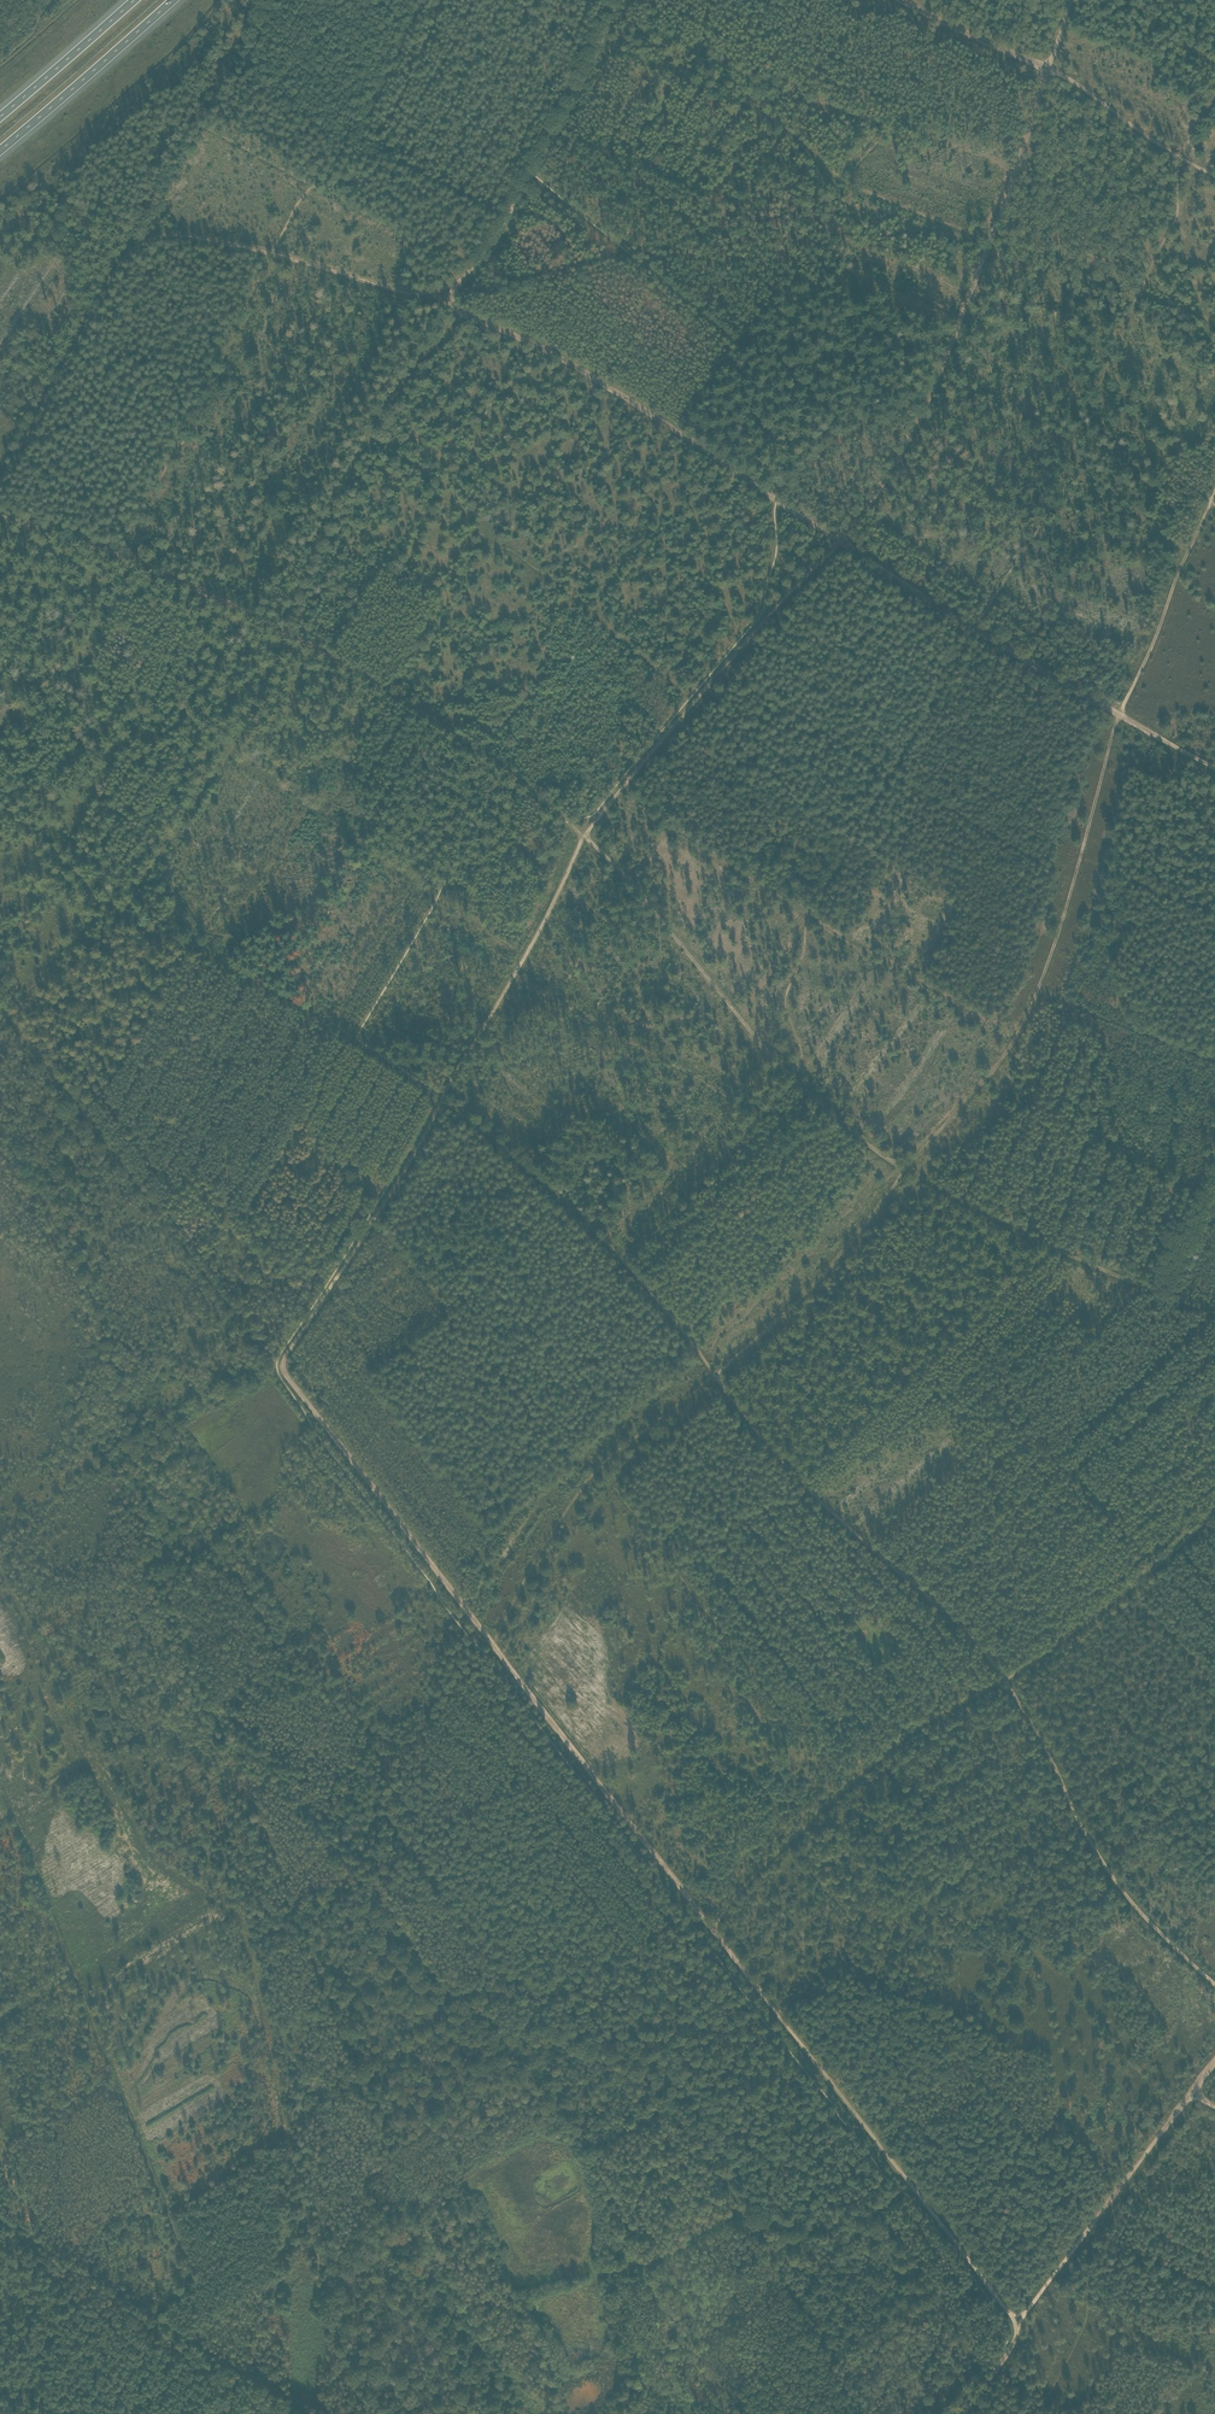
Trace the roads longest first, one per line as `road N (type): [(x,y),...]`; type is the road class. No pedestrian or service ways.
road 1 (track): [(493,1643),(595,1465),(773,1323),(840,1256),(1009,1050),(1038,991),(1122,712)]
road 2 (track): [(493,1643),(285,1362),(526,958),(585,838)]
road 3 (track): [(0,488),(115,265),(148,238),(201,236),(449,306),(532,174)]
road 4 (track): [(963,2413),(1010,2351),(1012,2315),(710,1928)]
road 5 (track): [(626,1261),(772,1447),(958,1621),(1009,1679)]
road 6 (track): [(794,1081),(801,1055),(786,999),(809,919),(971,631)]
road 7 (track): [(449,306),(606,387),(842,541)]
road 8 (track): [(585,838),(806,573),(842,541)]
road 9 (track): [(1049,68),(921,414)]
road 10 (track): [(375,1211),(491,1364),(624,1258)]
road 11 (track): [(1128,320),(1039,528),(971,631)]
road 12 (track): [(971,631),(842,541),(921,414)]
road 13 (track): [(971,631),(1214,762)]
road 14 (track): [(1214,1508),(1009,1679)]
road 15 (track): [(896,1744),(710,1928)]
road 16 (track): [(624,1258),(794,1081)]
road 17 (motorway): [(0,150),(173,0)]
road 18 (track): [(1122,712),(1209,501)]
road 19 (track): [(1214,1984),(1116,1883),(1079,1813)]
road 20 (track): [(689,1902),(570,1745)]
road 21 (track): [(1095,2230),(1086,2319),(1043,2411)]
road 22 (track): [(287,634),(122,555)]
road 23 (track): [(350,162),(423,0)]
road 24 (motorway): [(134,0),(0,116)]
road 25 (track): [(921,414),(759,361)]
road 26 (track): [(983,245),(1000,238),(1045,251),(1137,297)]
road 27 (track): [(902,0),(1049,68)]
road 28 (track): [(1093,2221),(1192,2094)]
road 29 (track): [(1049,68),(1178,157)]
road 30 (track): [(1079,1813),(1033,1712),(1009,1679)]
road 31 (track): [(1178,157),(1178,211),(1137,297)]
road 32 (track): [(532,174),(599,47)]
road 33 (track): [(1010,2327),(1093,2221)]
road 34 (track): [(1095,2230),(1214,2284)]
road 35 (track): [(1009,1679),(896,1744)]
road 36 (track): [(570,1745),(493,1643)]
road 37 (track): [(122,555),(0,517)]

